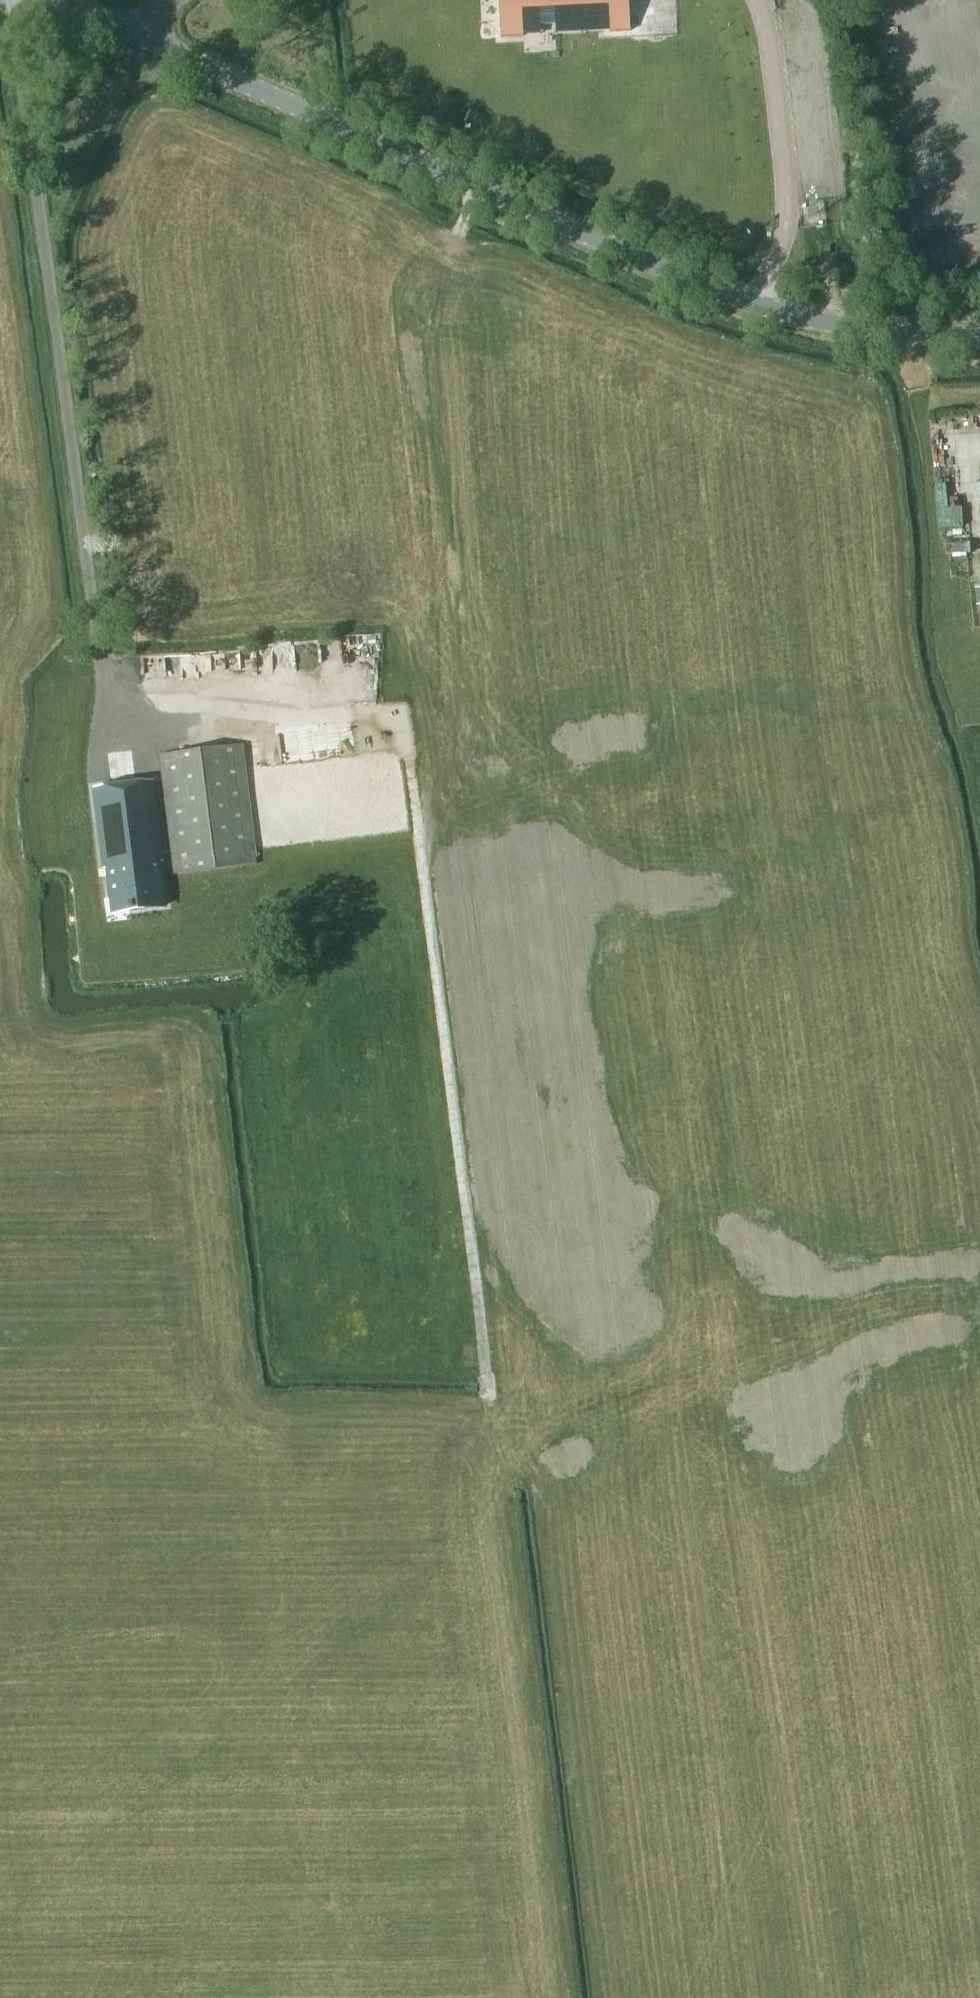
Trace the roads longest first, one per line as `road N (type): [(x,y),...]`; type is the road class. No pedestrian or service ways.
road 1 (tertiary): [(979,335),(816,319),(730,295),(139,36)]

